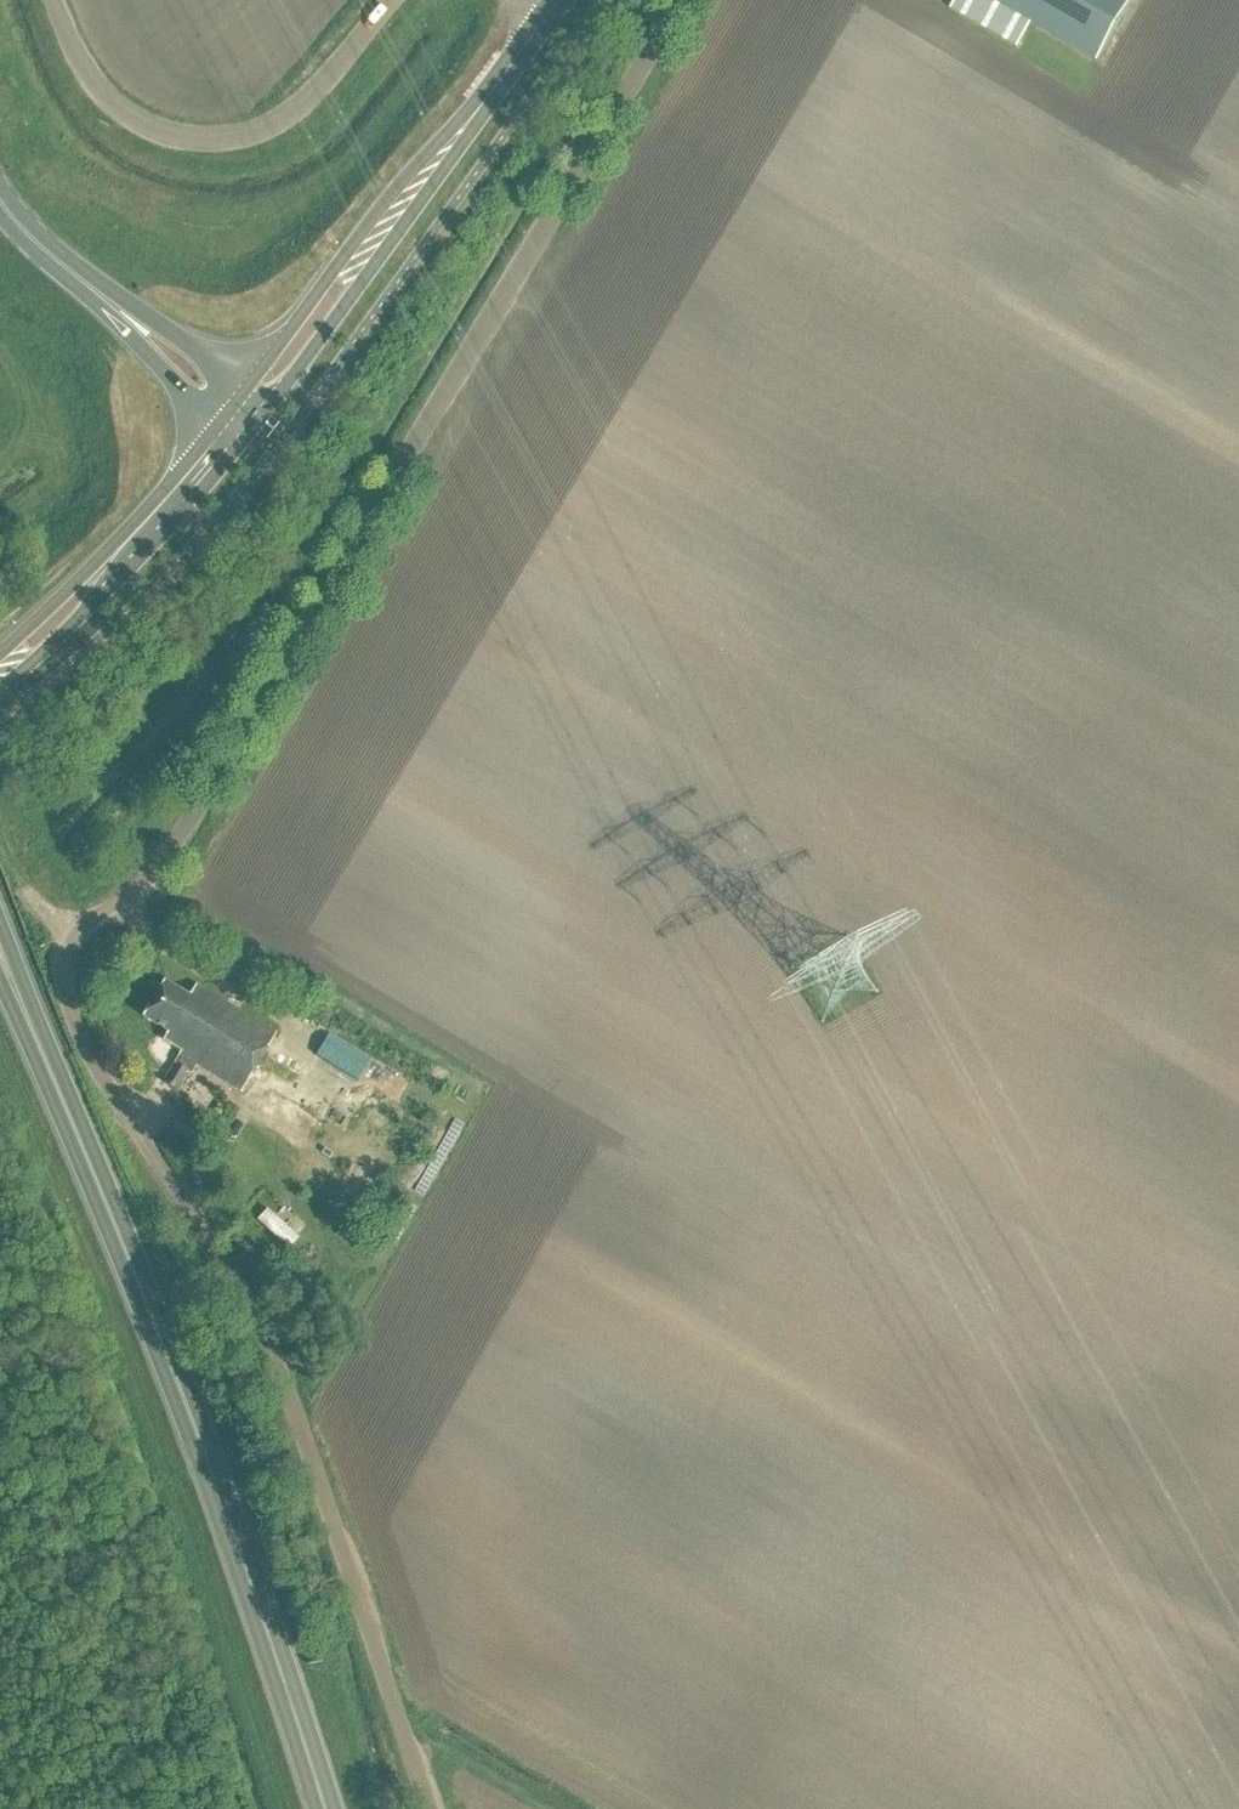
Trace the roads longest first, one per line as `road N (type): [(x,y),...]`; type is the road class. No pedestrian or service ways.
road 1 (unclassified): [(422,1808),(376,1647),(282,1384),(237,1288),(156,1171),(53,952),(166,879),(685,0)]
road 2 (trunk): [(329,1808),(142,1274),(0,947)]
road 3 (secondary): [(258,392),(551,8)]
road 4 (unclassified): [(390,0),(284,126),(200,144),(142,128),(114,107),(69,41),(54,0)]
road 5 (secondary): [(0,665),(129,546),(227,434)]
road 6 (trunk): [(0,199),(45,250),(132,324)]
road 7 (trunk): [(132,324),(164,372),(227,434)]
road 8 (trunk): [(258,392),(182,336),(132,324)]

